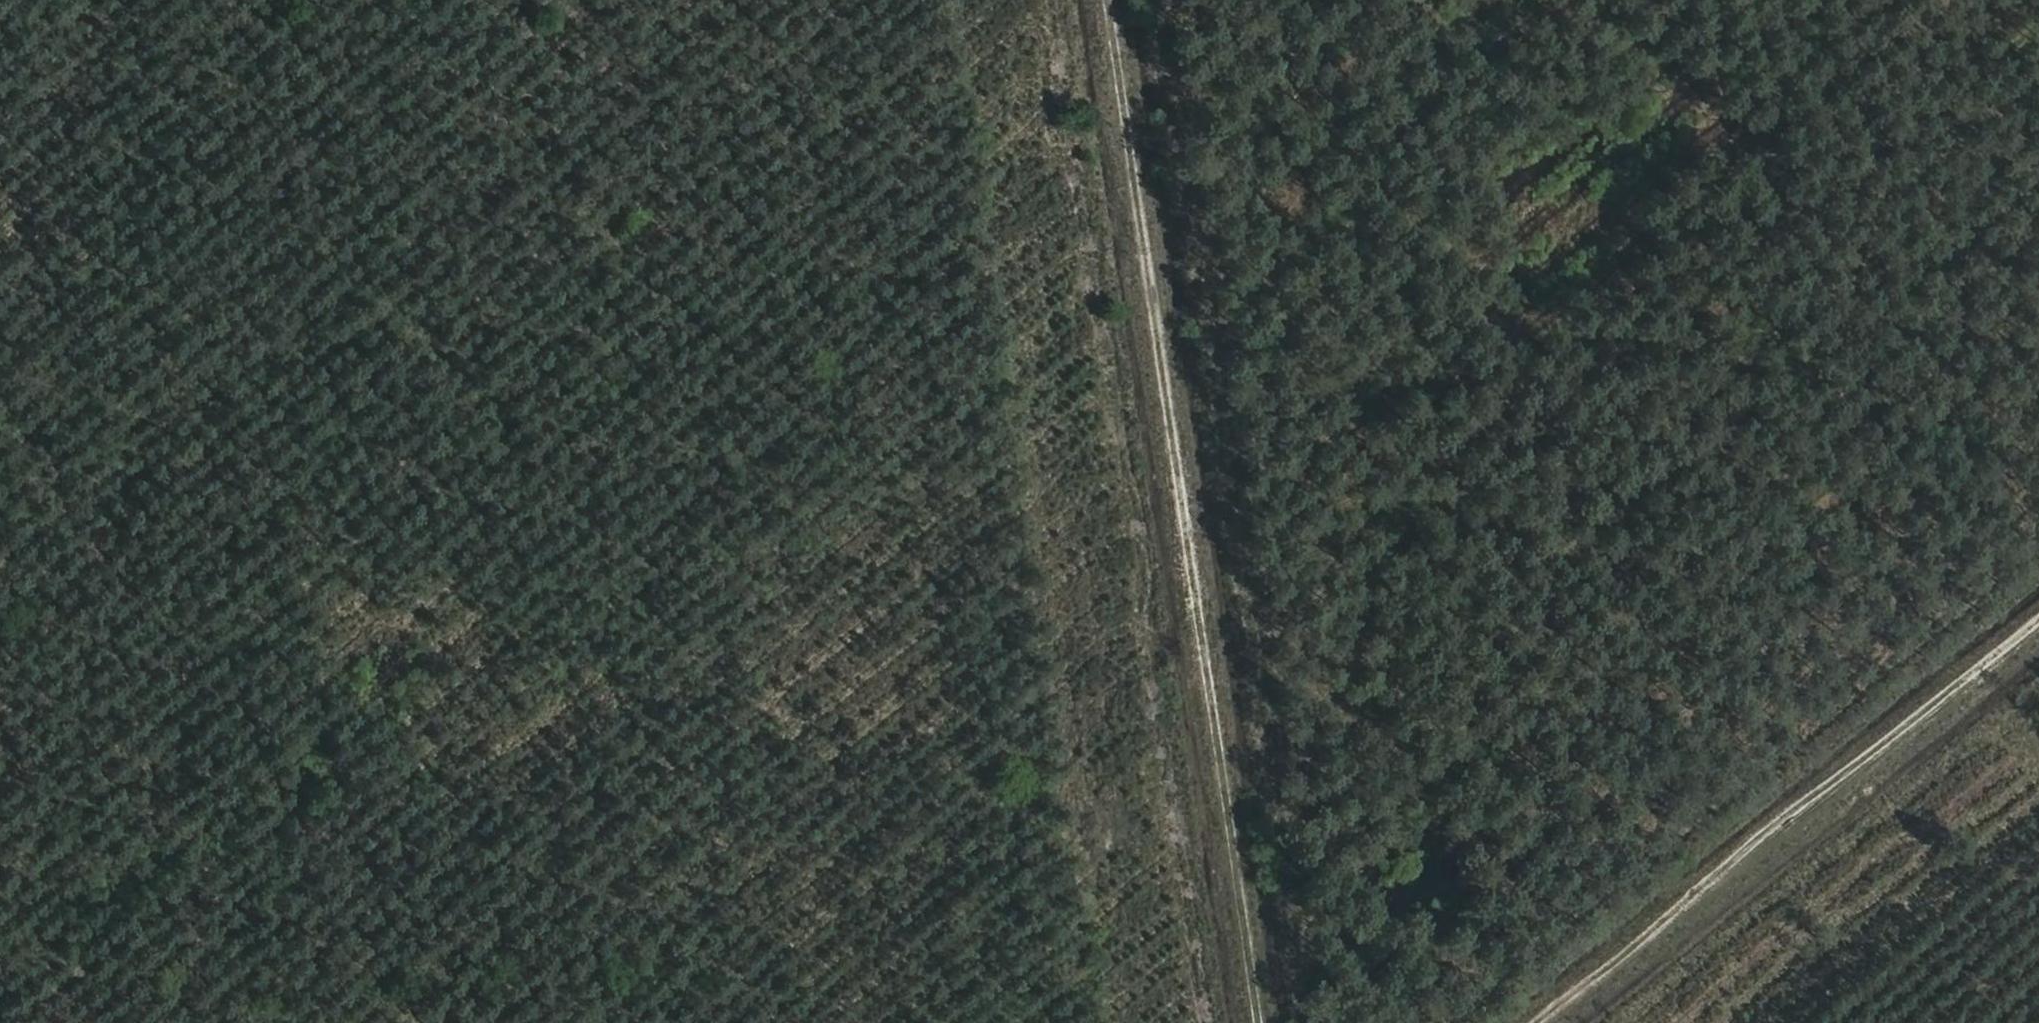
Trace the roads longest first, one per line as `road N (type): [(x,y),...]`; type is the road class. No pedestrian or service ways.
road 1 (track): [(1120,0),(1256,1022)]
road 2 (track): [(2038,629),(1550,1022)]

